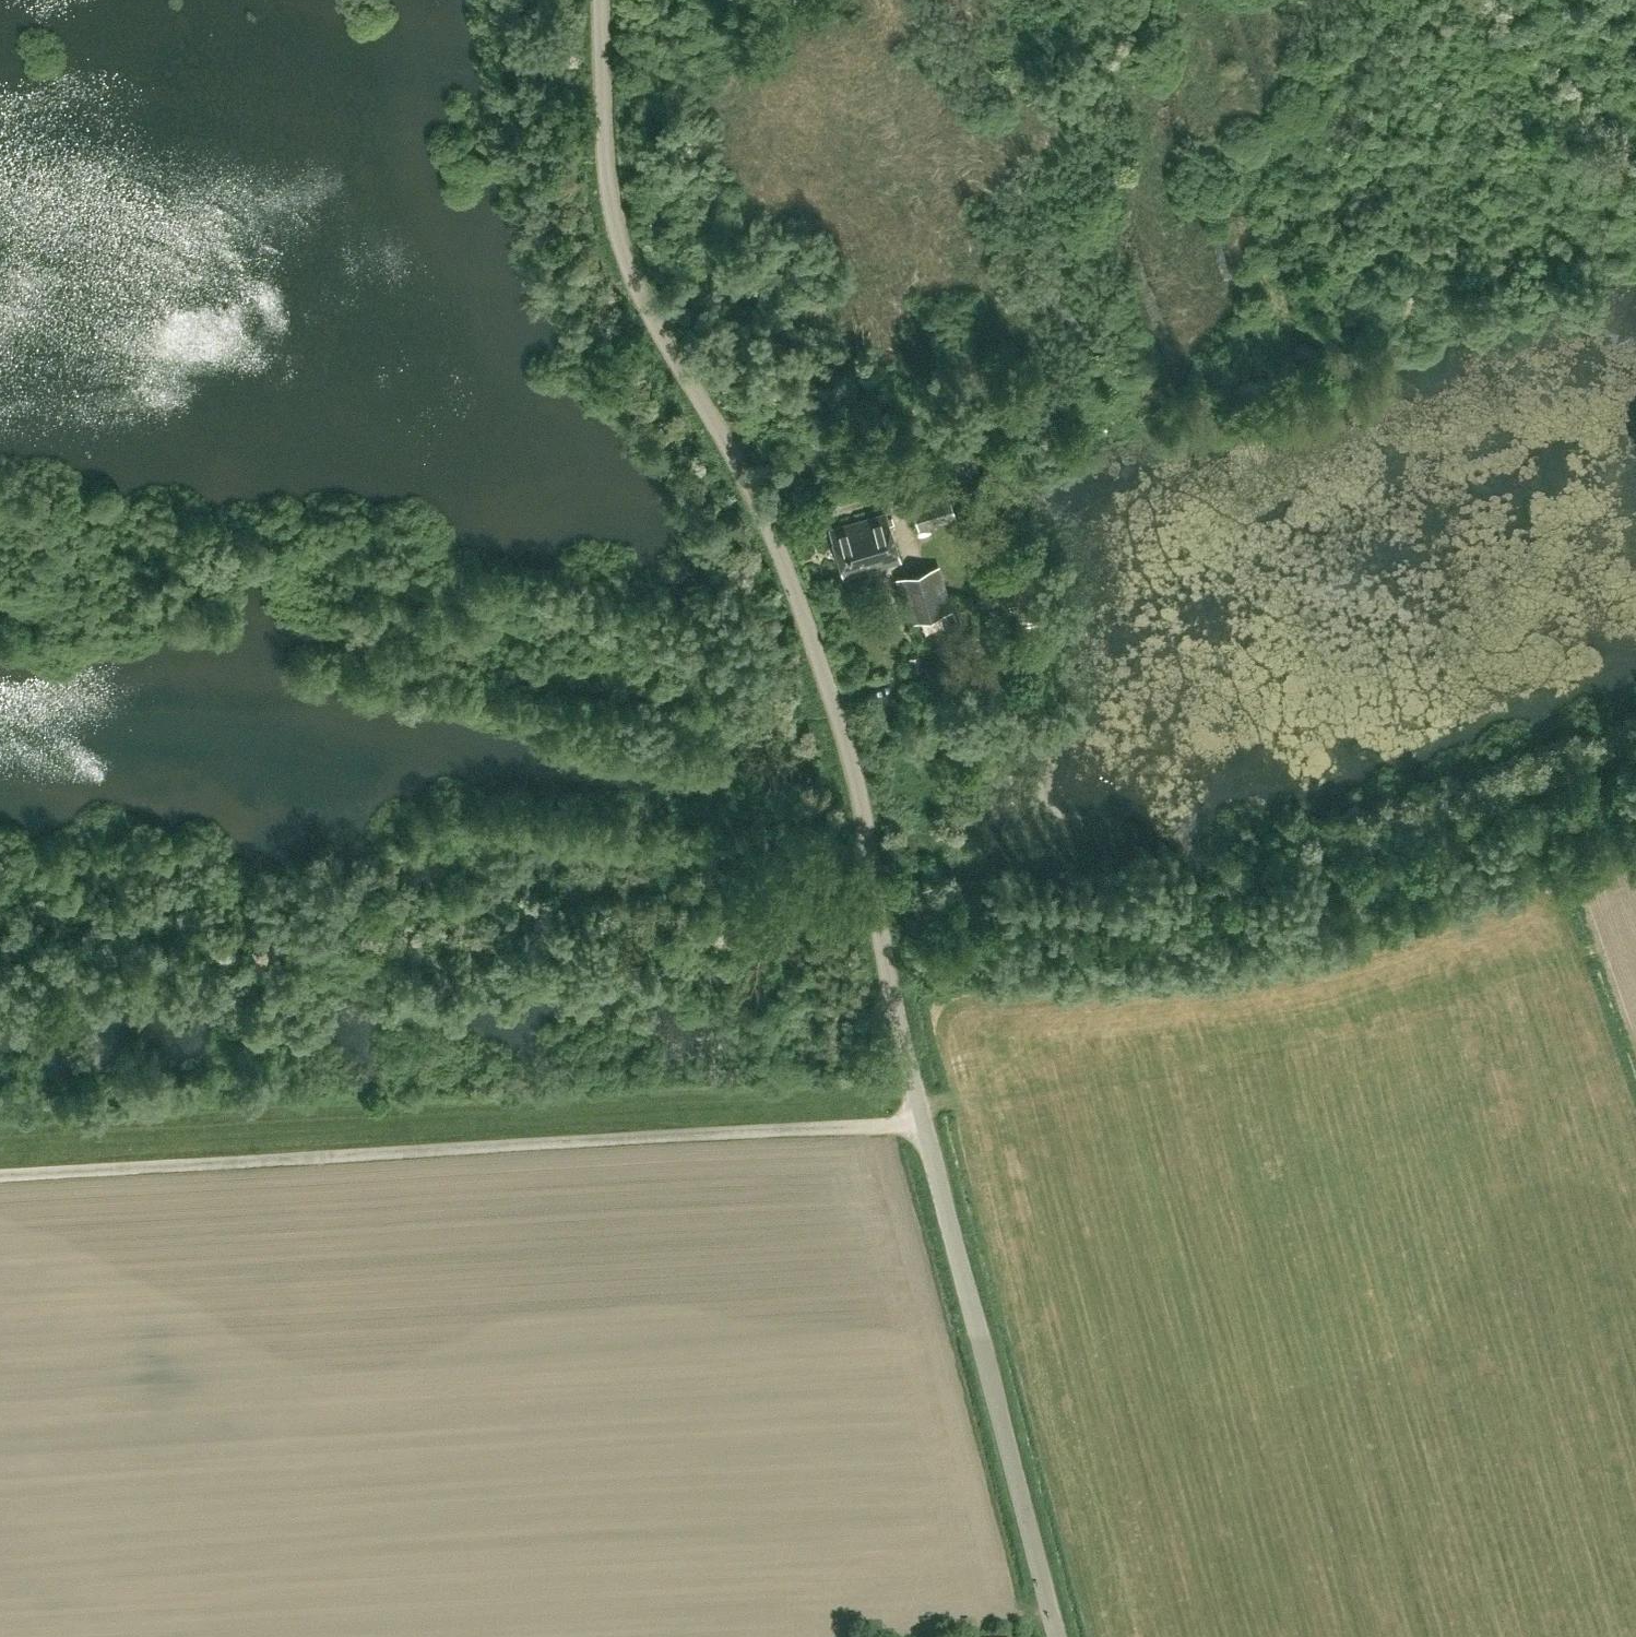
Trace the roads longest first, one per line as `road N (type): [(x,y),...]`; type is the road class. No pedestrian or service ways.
road 1 (unclassified): [(1057,1636),(906,1057),(848,747),(759,501),(644,300),(615,220),(601,0)]
road 2 (track): [(0,1175),(922,1118)]

